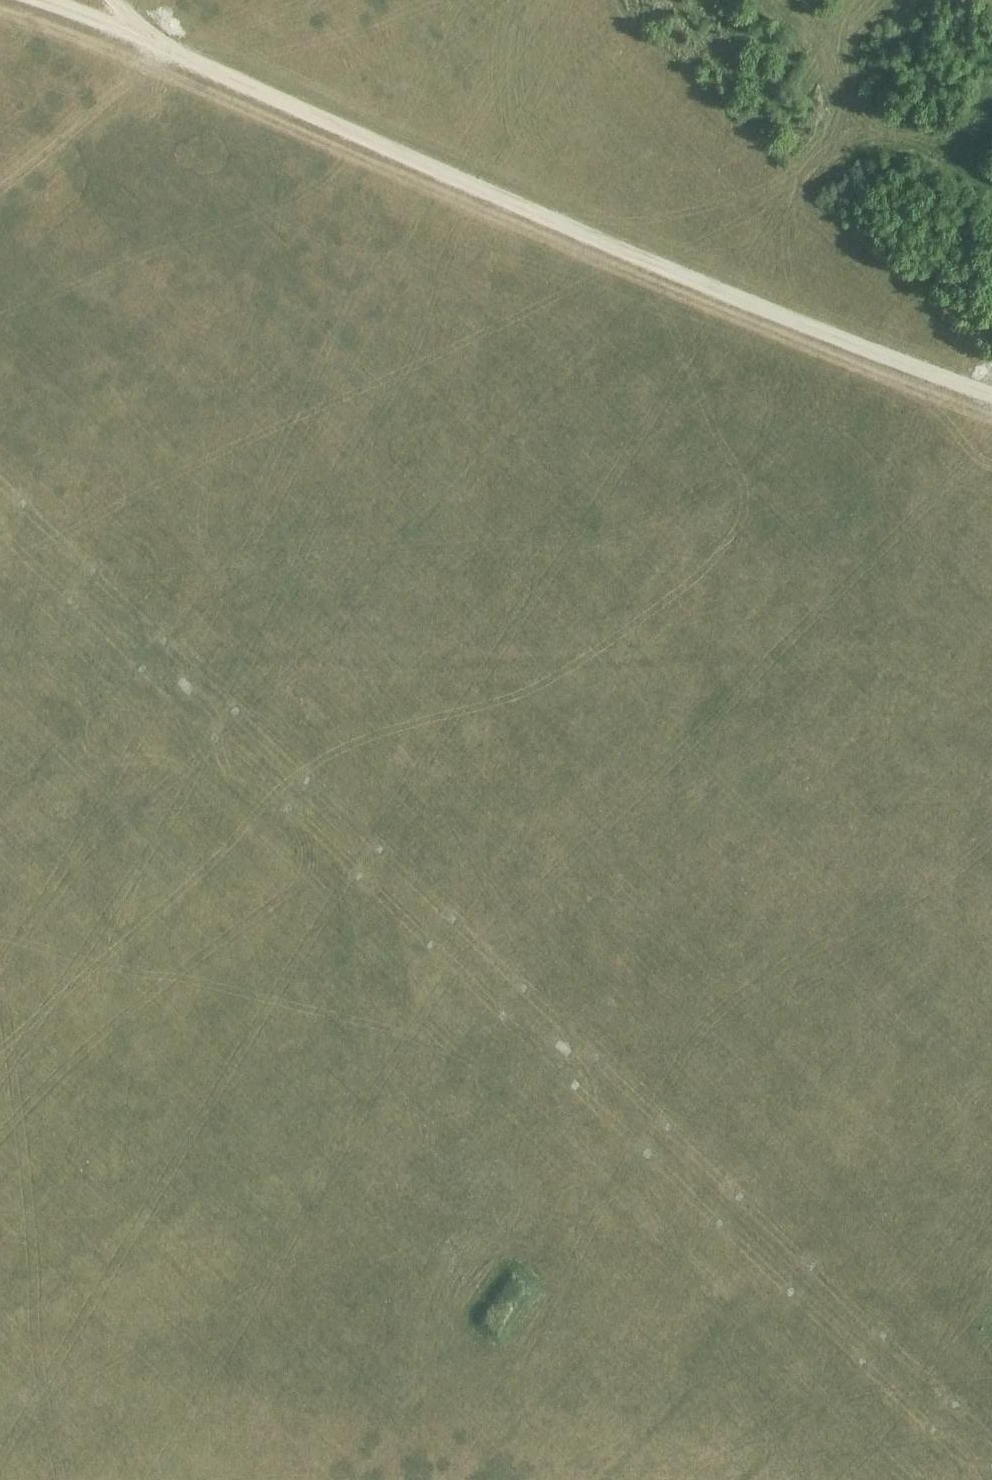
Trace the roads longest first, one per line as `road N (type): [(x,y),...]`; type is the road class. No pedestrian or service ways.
road 1 (track): [(991,396),(919,373),(35,0)]

